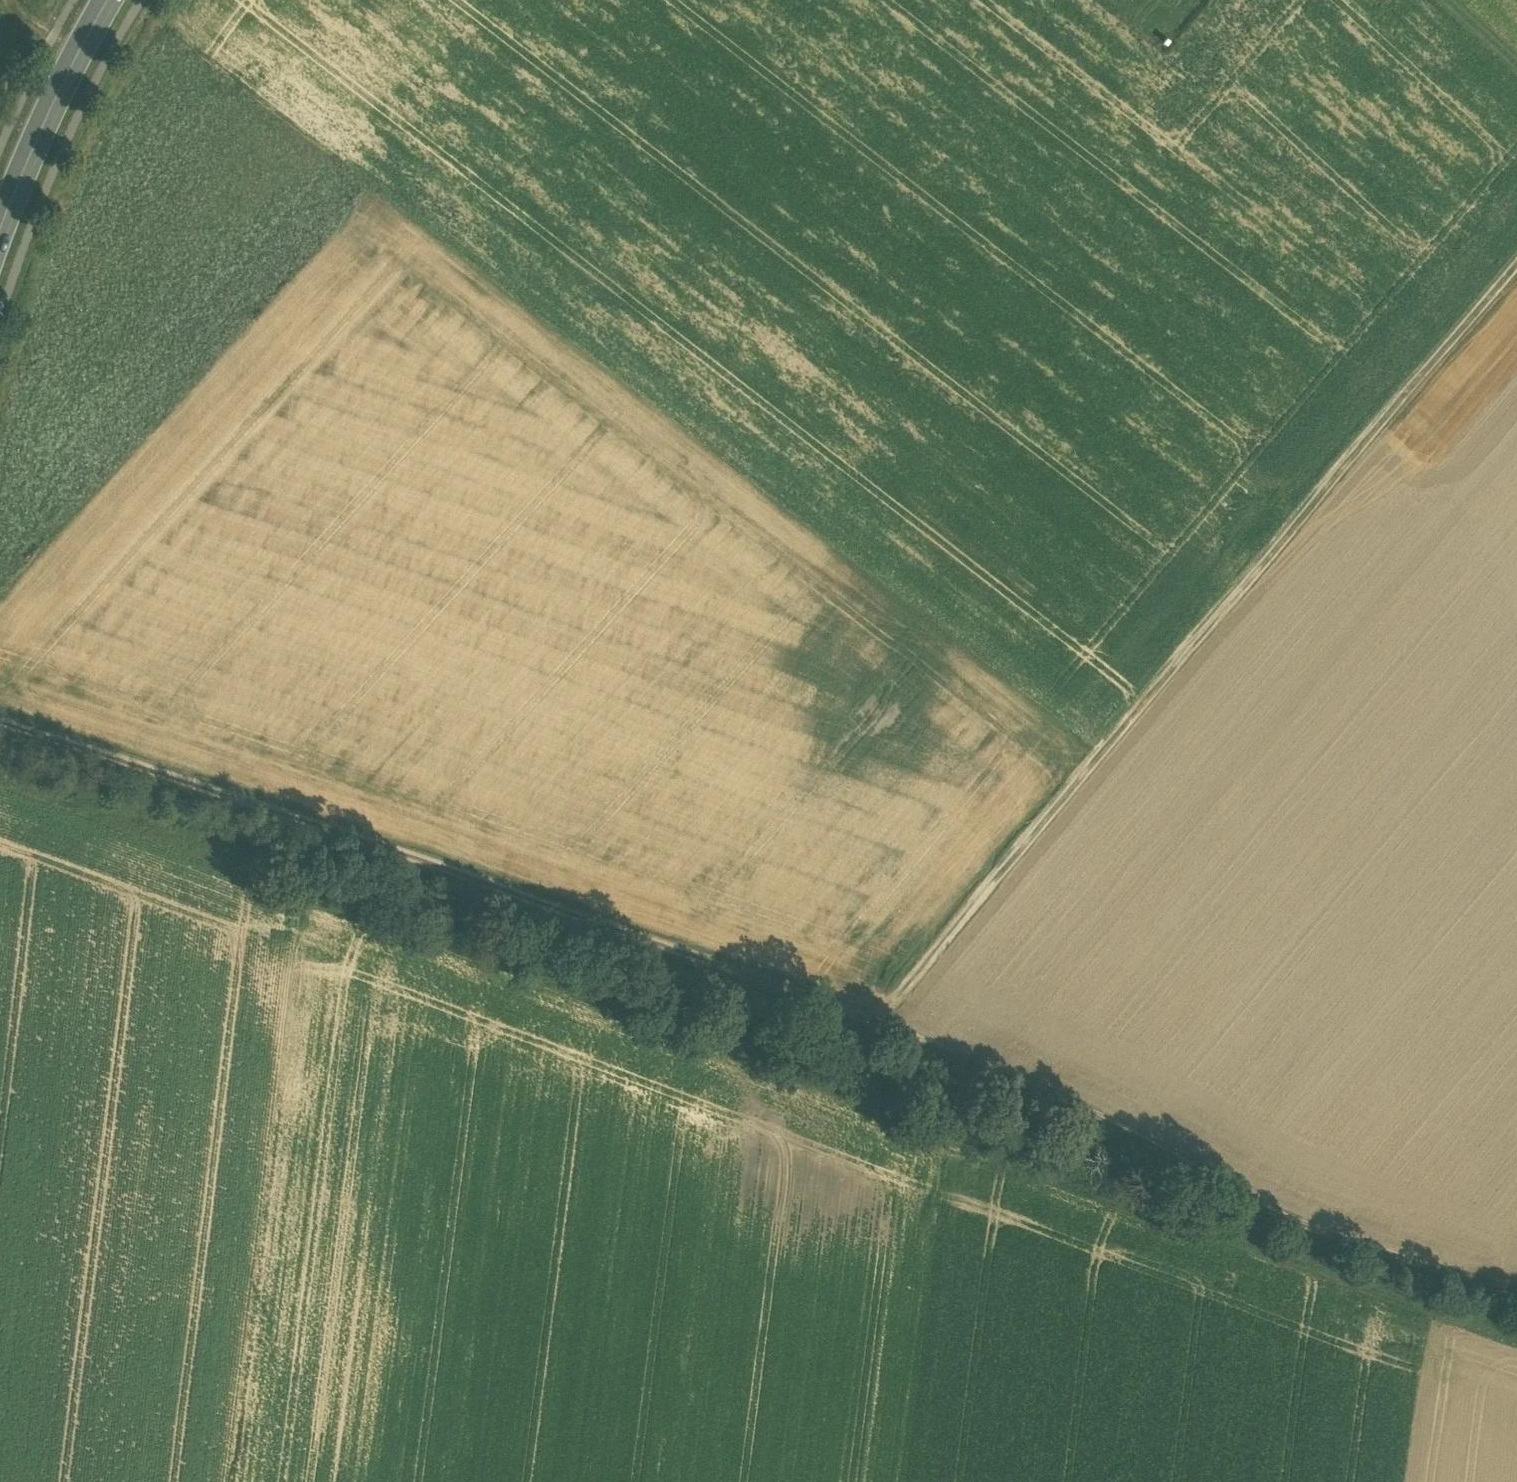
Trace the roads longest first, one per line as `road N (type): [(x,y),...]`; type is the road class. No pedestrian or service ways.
road 1 (track): [(0,782),(780,1069),(1316,1288),(1516,1343)]
road 2 (track): [(1516,269),(880,1020)]
road 3 (track): [(0,725),(356,838),(880,1020)]
road 4 (track): [(880,1020),(1042,1084),(1344,1242),(1516,1293)]
road 5 (primary): [(0,227),(108,0)]

